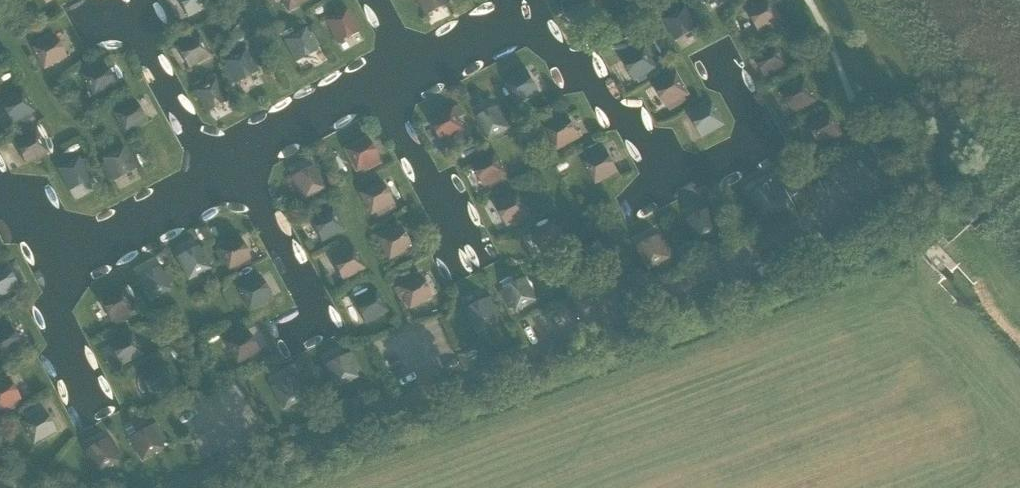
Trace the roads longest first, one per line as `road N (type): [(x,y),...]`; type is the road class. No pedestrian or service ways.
road 1 (residential): [(879,185),(710,274),(439,394),(167,487)]

